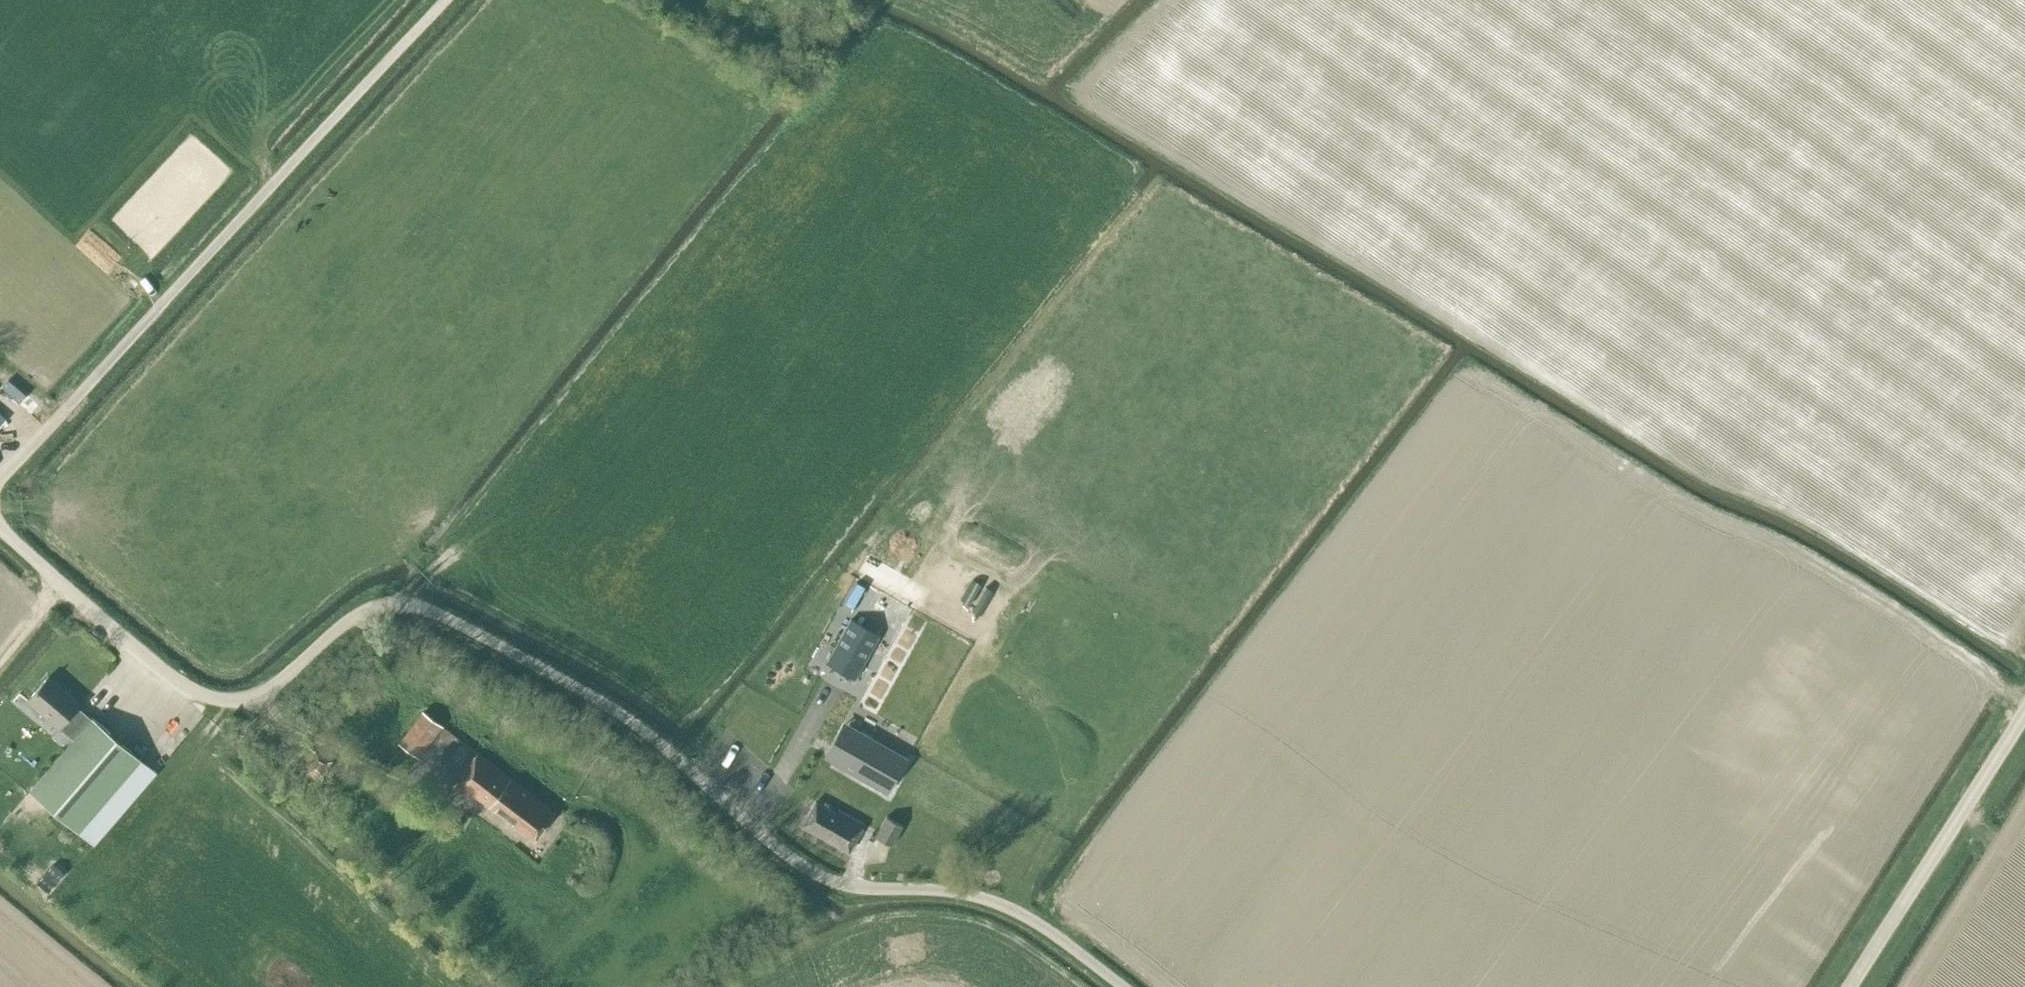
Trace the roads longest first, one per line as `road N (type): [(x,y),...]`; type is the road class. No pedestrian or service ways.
road 1 (unclassified): [(1125,986),(999,900),(821,875),(598,697),(447,617),(413,604),(369,609),(267,690),(218,697),(178,680),(0,529)]
road 2 (unclassified): [(0,475),(443,0)]
road 3 (unclassified): [(1846,986),(2024,710)]

